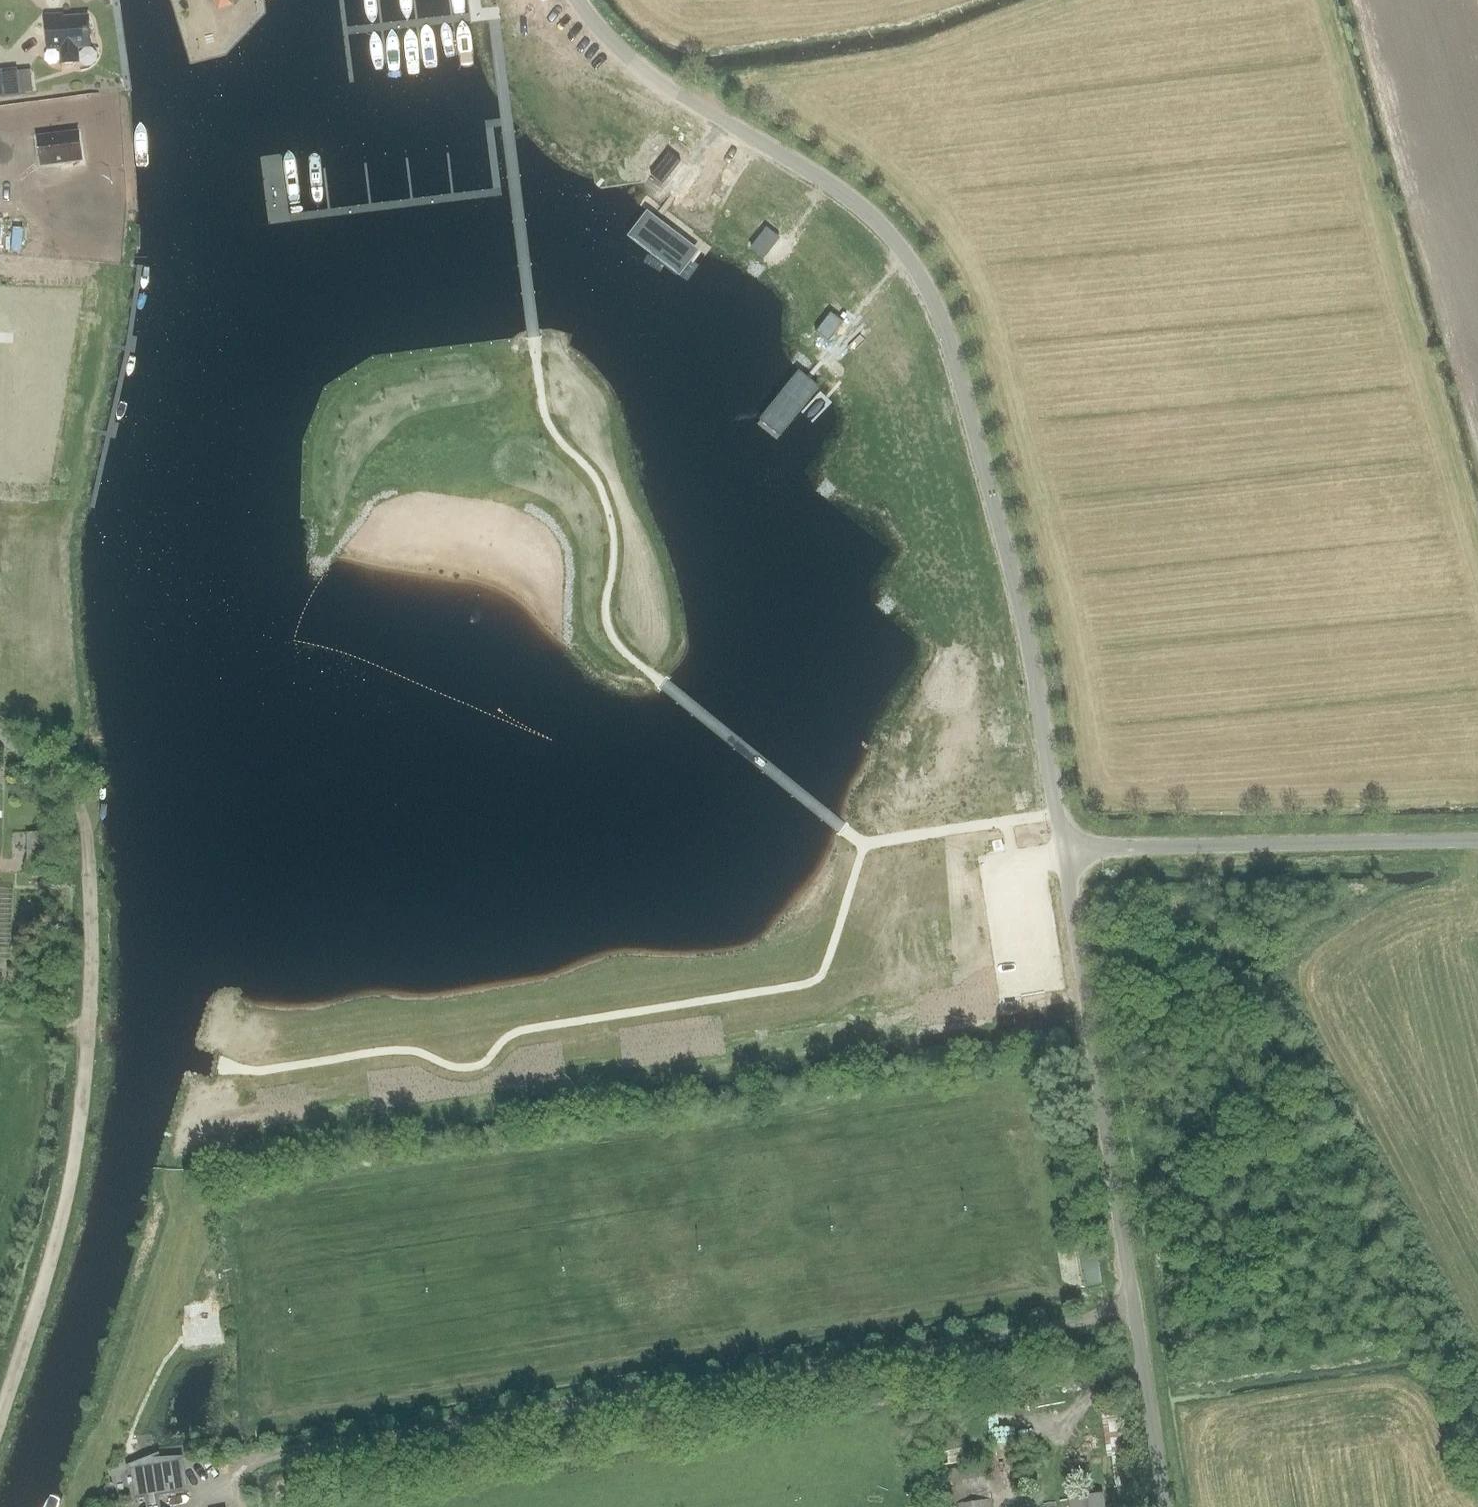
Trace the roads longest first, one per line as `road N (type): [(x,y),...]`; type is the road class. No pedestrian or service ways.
road 1 (unclassified): [(1065,850),(1011,567),(942,316),(924,281),(850,196),(657,78),(576,0)]
road 2 (track): [(1135,1304),(1069,1324),(285,1451),(243,1465),(244,1506)]
road 3 (track): [(0,1428),(69,1208),(88,1086),(90,883),(80,810),(55,773)]
road 4 (unclassified): [(1165,1506),(1065,850)]
road 5 (unclassified): [(1065,850),(1477,840)]

